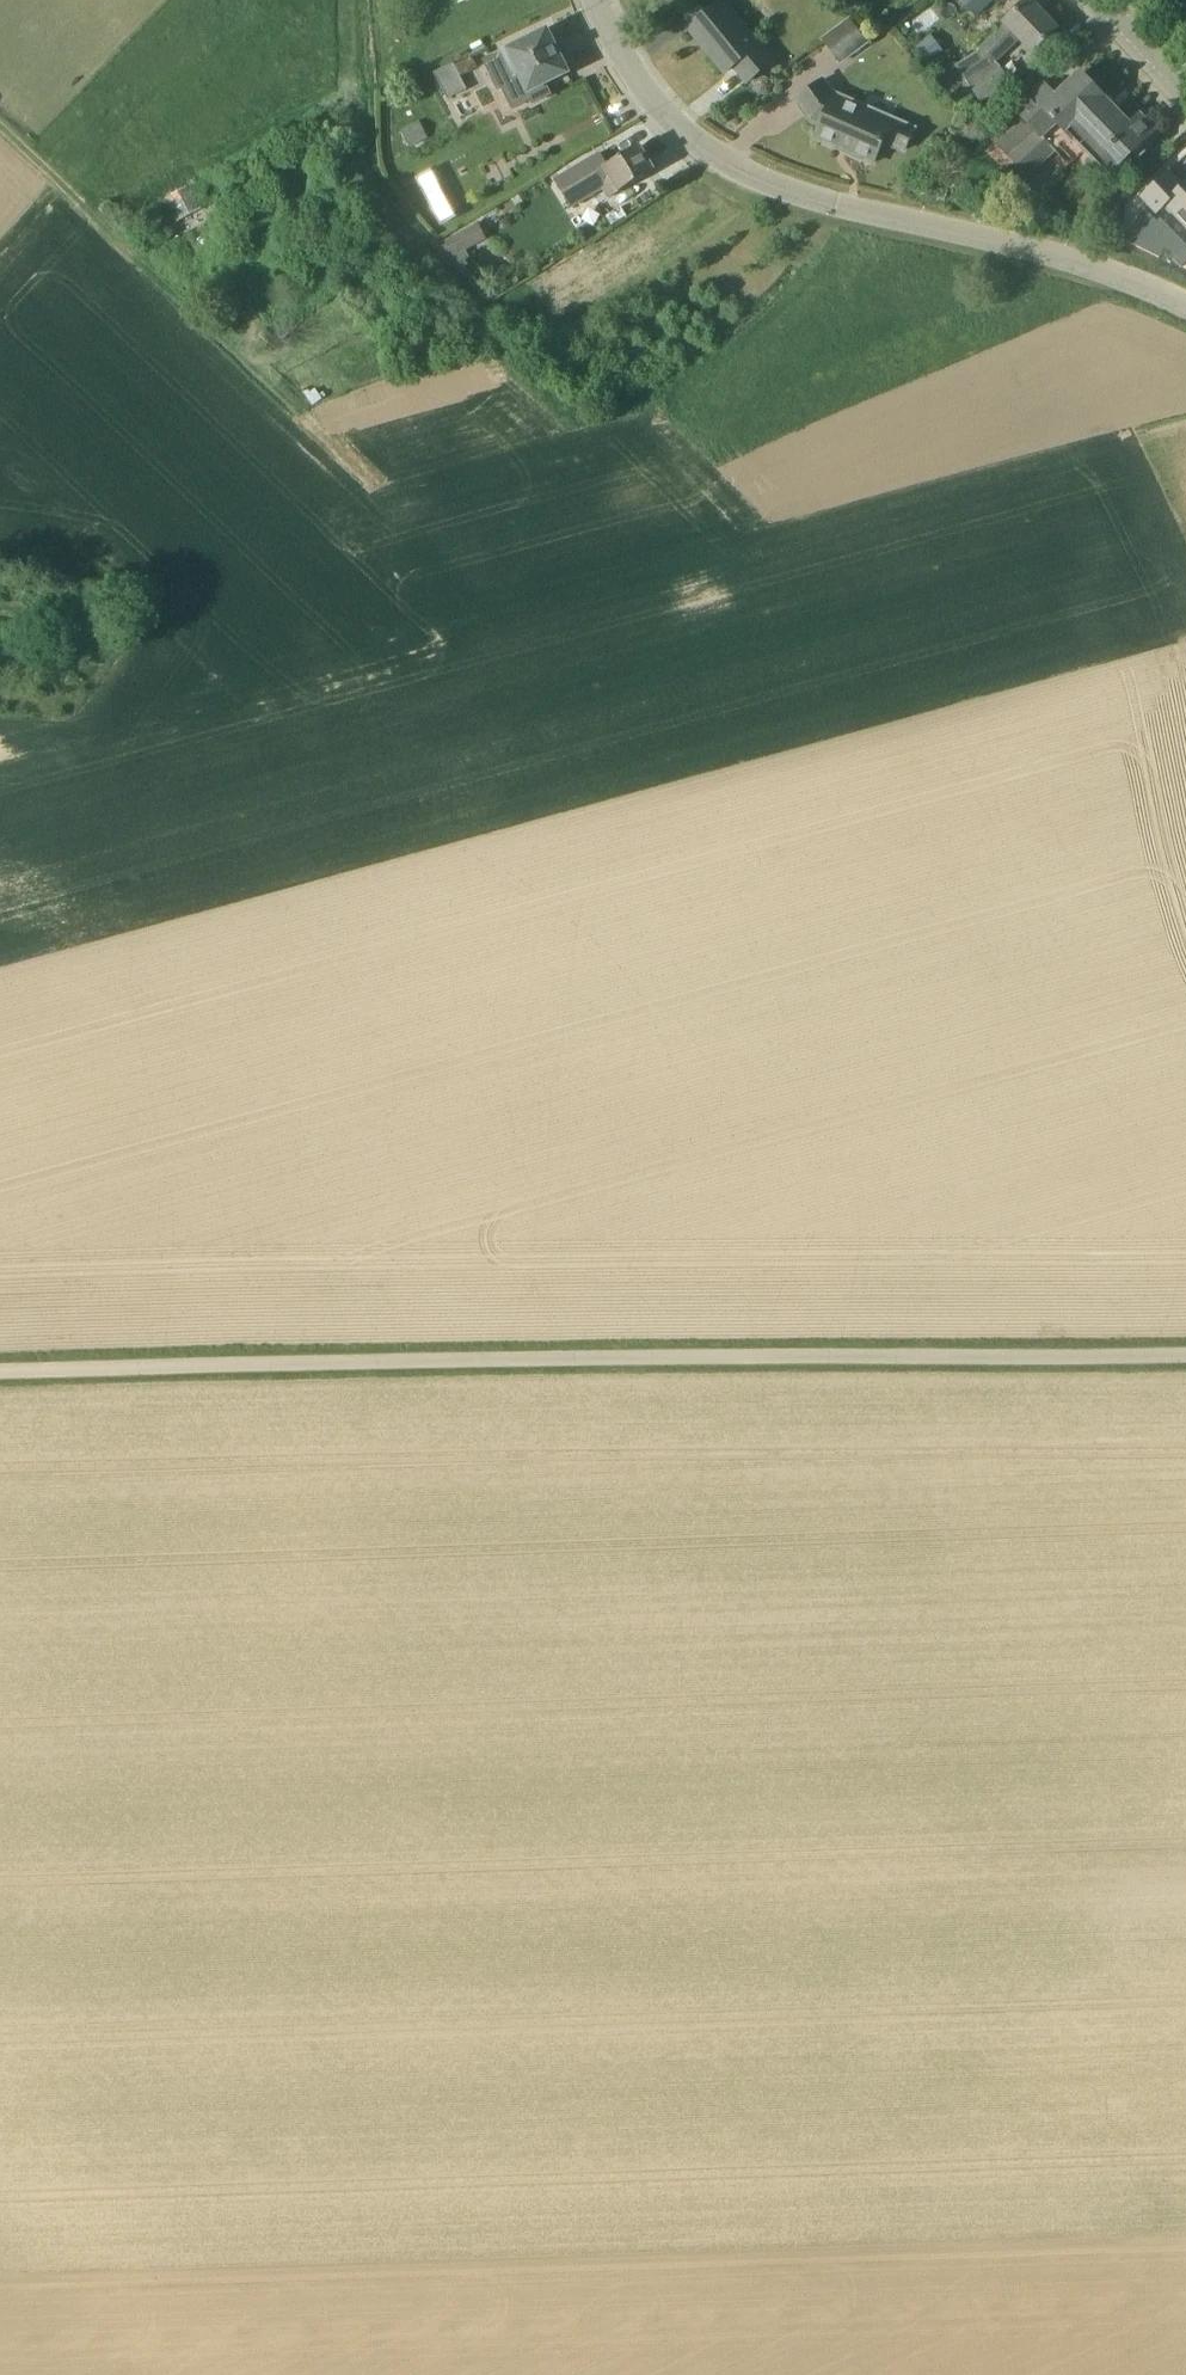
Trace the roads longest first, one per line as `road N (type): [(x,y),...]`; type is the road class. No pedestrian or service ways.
road 1 (unclassified): [(0,1371),(1185,1348)]
road 2 (residential): [(1185,304),(1076,260),(830,202),(755,176),(718,157),(654,100),(598,0)]
road 3 (track): [(0,125),(317,421)]
road 4 (tertiary): [(1185,88),(1103,0)]

